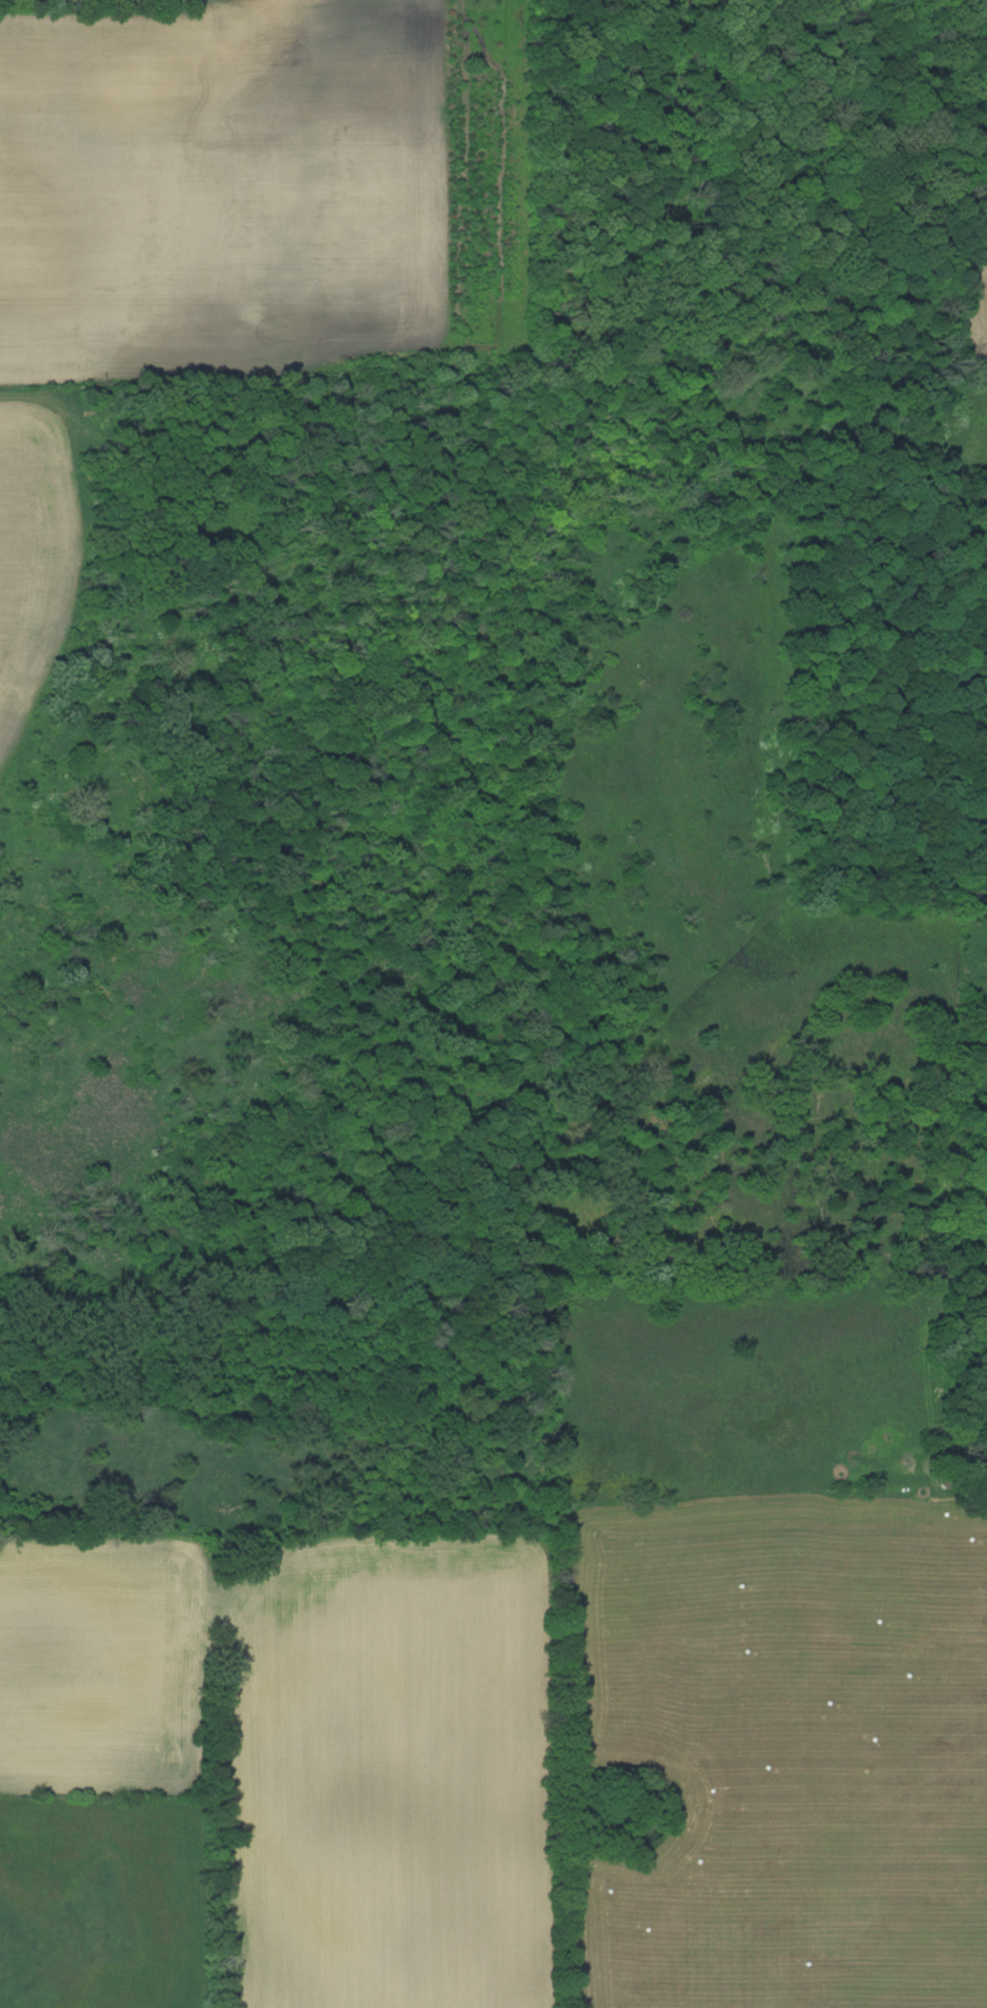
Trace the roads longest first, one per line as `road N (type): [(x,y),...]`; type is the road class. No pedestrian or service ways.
road 1 (residential): [(586,2007),(577,1932),(583,1904),(601,1882),(613,1890)]

